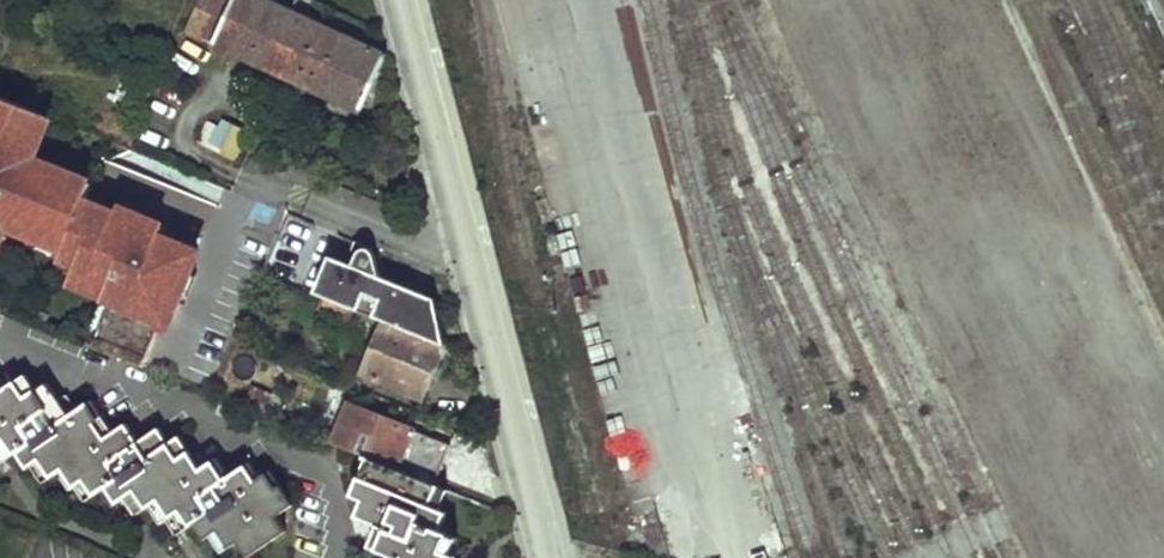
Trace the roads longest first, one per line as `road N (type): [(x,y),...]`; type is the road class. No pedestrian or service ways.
road 1 (tertiary): [(400,0),(549,557)]

